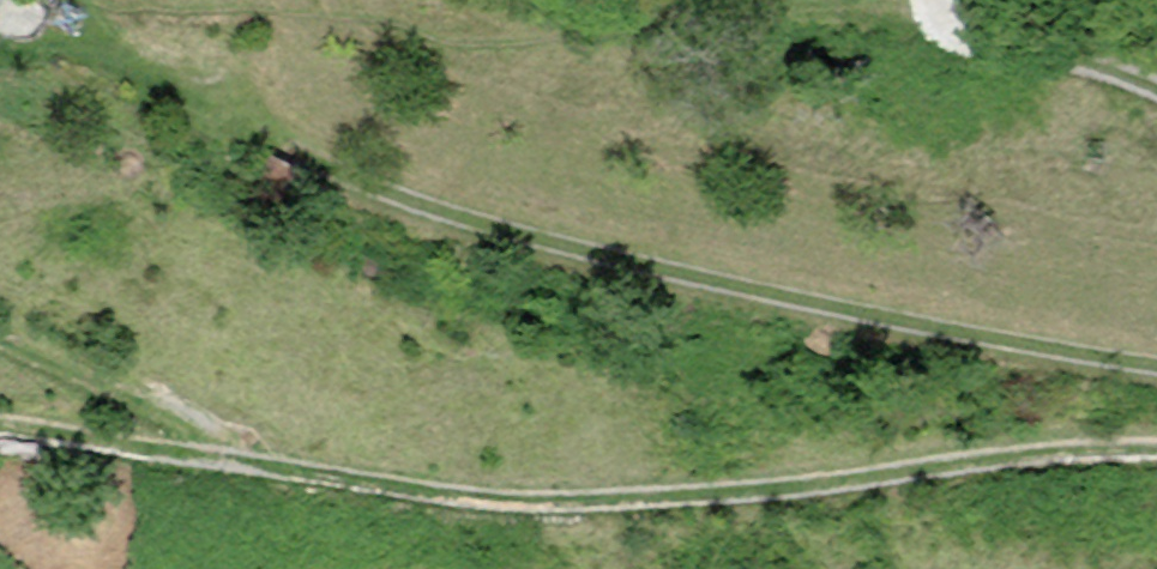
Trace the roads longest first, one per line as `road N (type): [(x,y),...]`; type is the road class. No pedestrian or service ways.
road 1 (track): [(0,365),(256,484),(546,524),(976,469),(1156,459)]
road 2 (track): [(90,52),(406,208),(826,307),(1156,368)]
road 3 (track): [(691,0),(764,11),(940,5)]
road 4 (track): [(1156,87),(973,44),(947,29),(941,0)]

